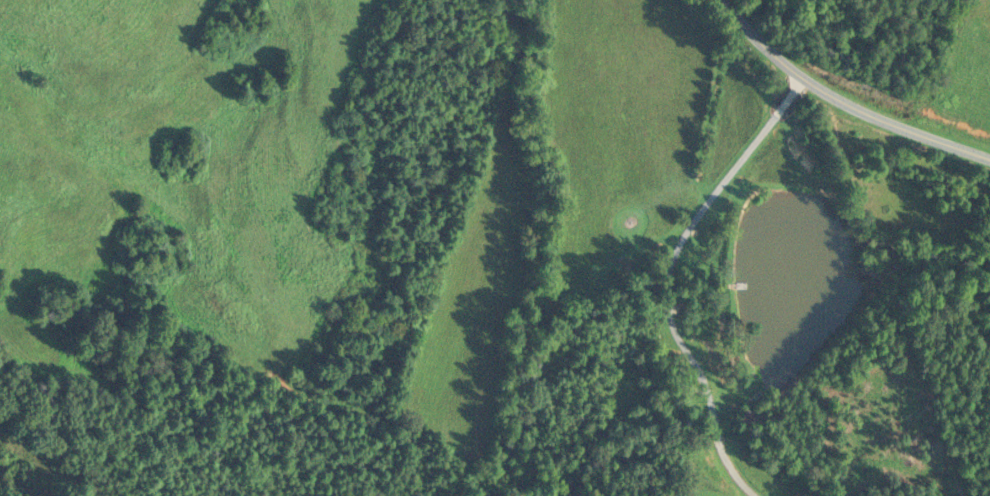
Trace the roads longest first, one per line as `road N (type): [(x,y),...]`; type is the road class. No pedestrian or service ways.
road 1 (residential): [(989,153),(849,100),(783,59),(723,0)]
road 2 (residential): [(989,482),(877,472),(822,488)]

